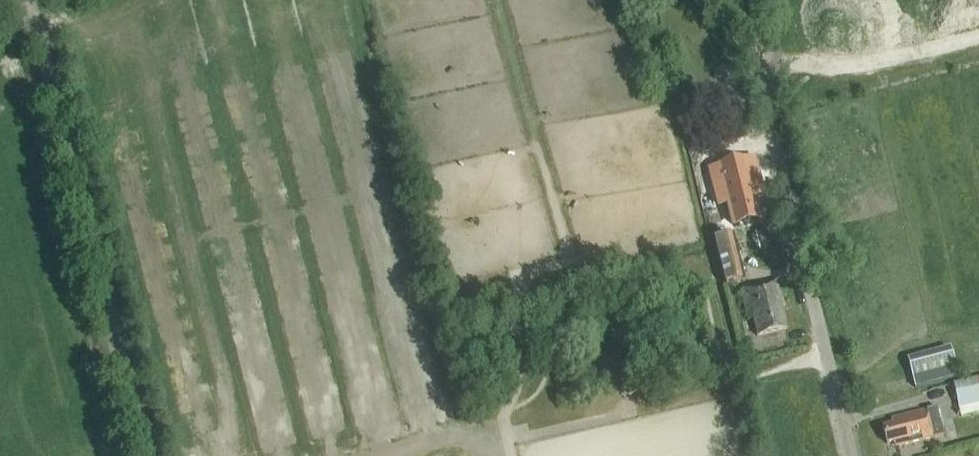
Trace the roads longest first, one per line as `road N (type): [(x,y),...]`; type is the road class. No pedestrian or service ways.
road 1 (track): [(13,0),(138,455)]
road 2 (unclassified): [(849,455),(741,0)]

